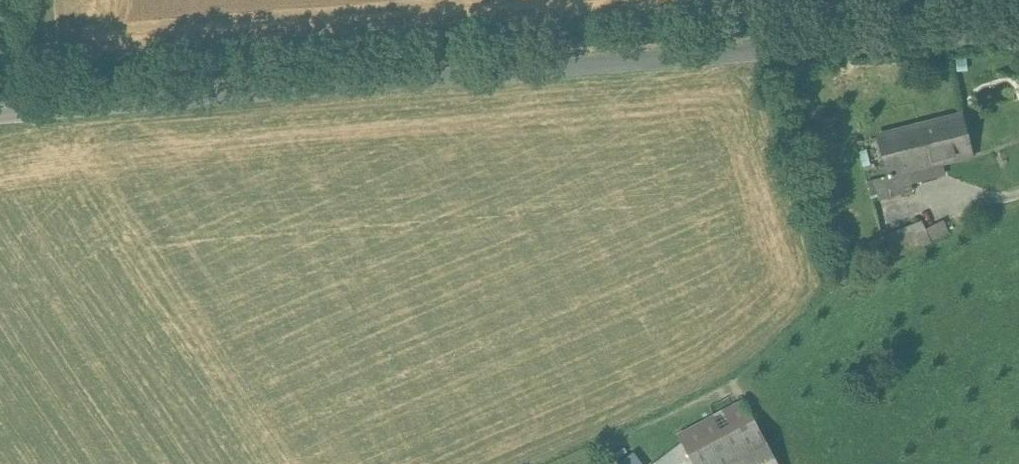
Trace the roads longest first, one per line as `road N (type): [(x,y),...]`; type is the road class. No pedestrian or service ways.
road 1 (unclassified): [(0,114),(1018,29)]

